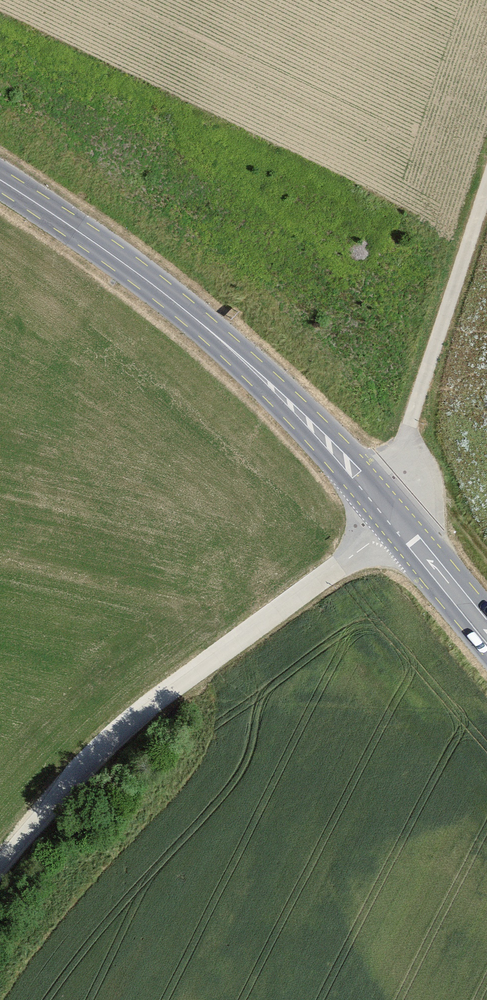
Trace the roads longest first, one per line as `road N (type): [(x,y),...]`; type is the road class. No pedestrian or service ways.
road 1 (unclassified): [(0,859),(58,786),(384,512)]
road 2 (secondary): [(384,512),(245,359),(87,233),(0,178)]
road 3 (unclassified): [(384,512),(486,193)]
road 4 (secondary): [(486,639),(384,512)]

